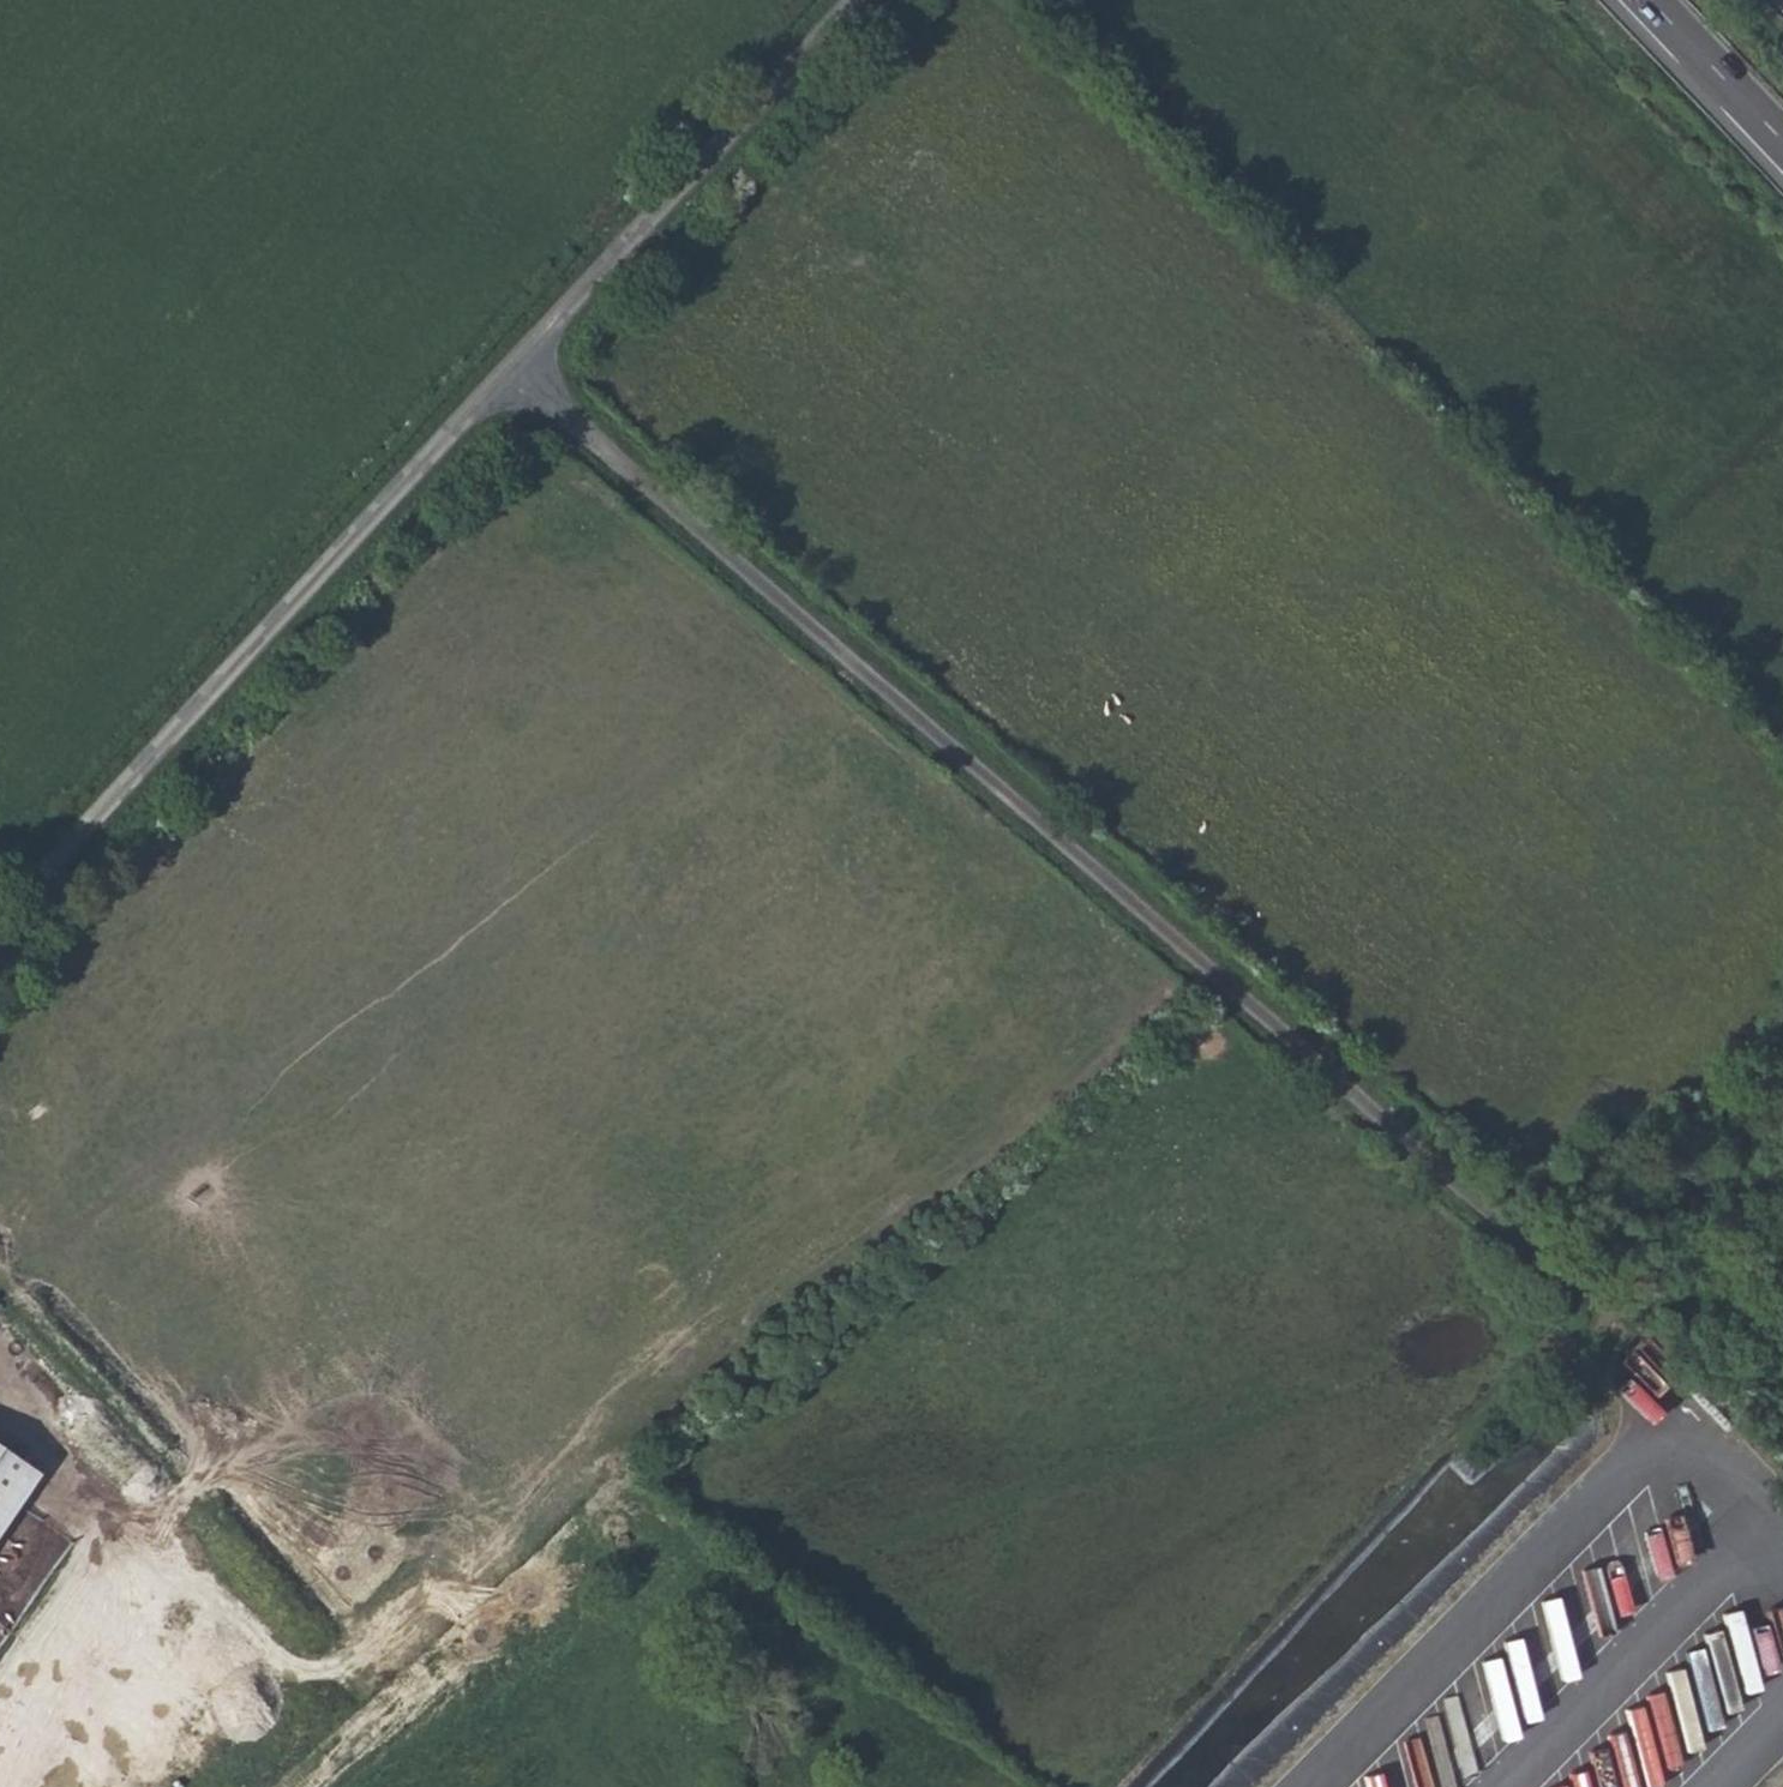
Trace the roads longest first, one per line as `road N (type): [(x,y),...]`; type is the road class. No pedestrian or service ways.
road 1 (unclassified): [(511,370),(1552,1266)]
road 2 (unclassified): [(0,920),(511,370)]
road 3 (unclassified): [(511,370),(850,0)]
road 4 (trunk): [(1650,0),(1782,141)]

